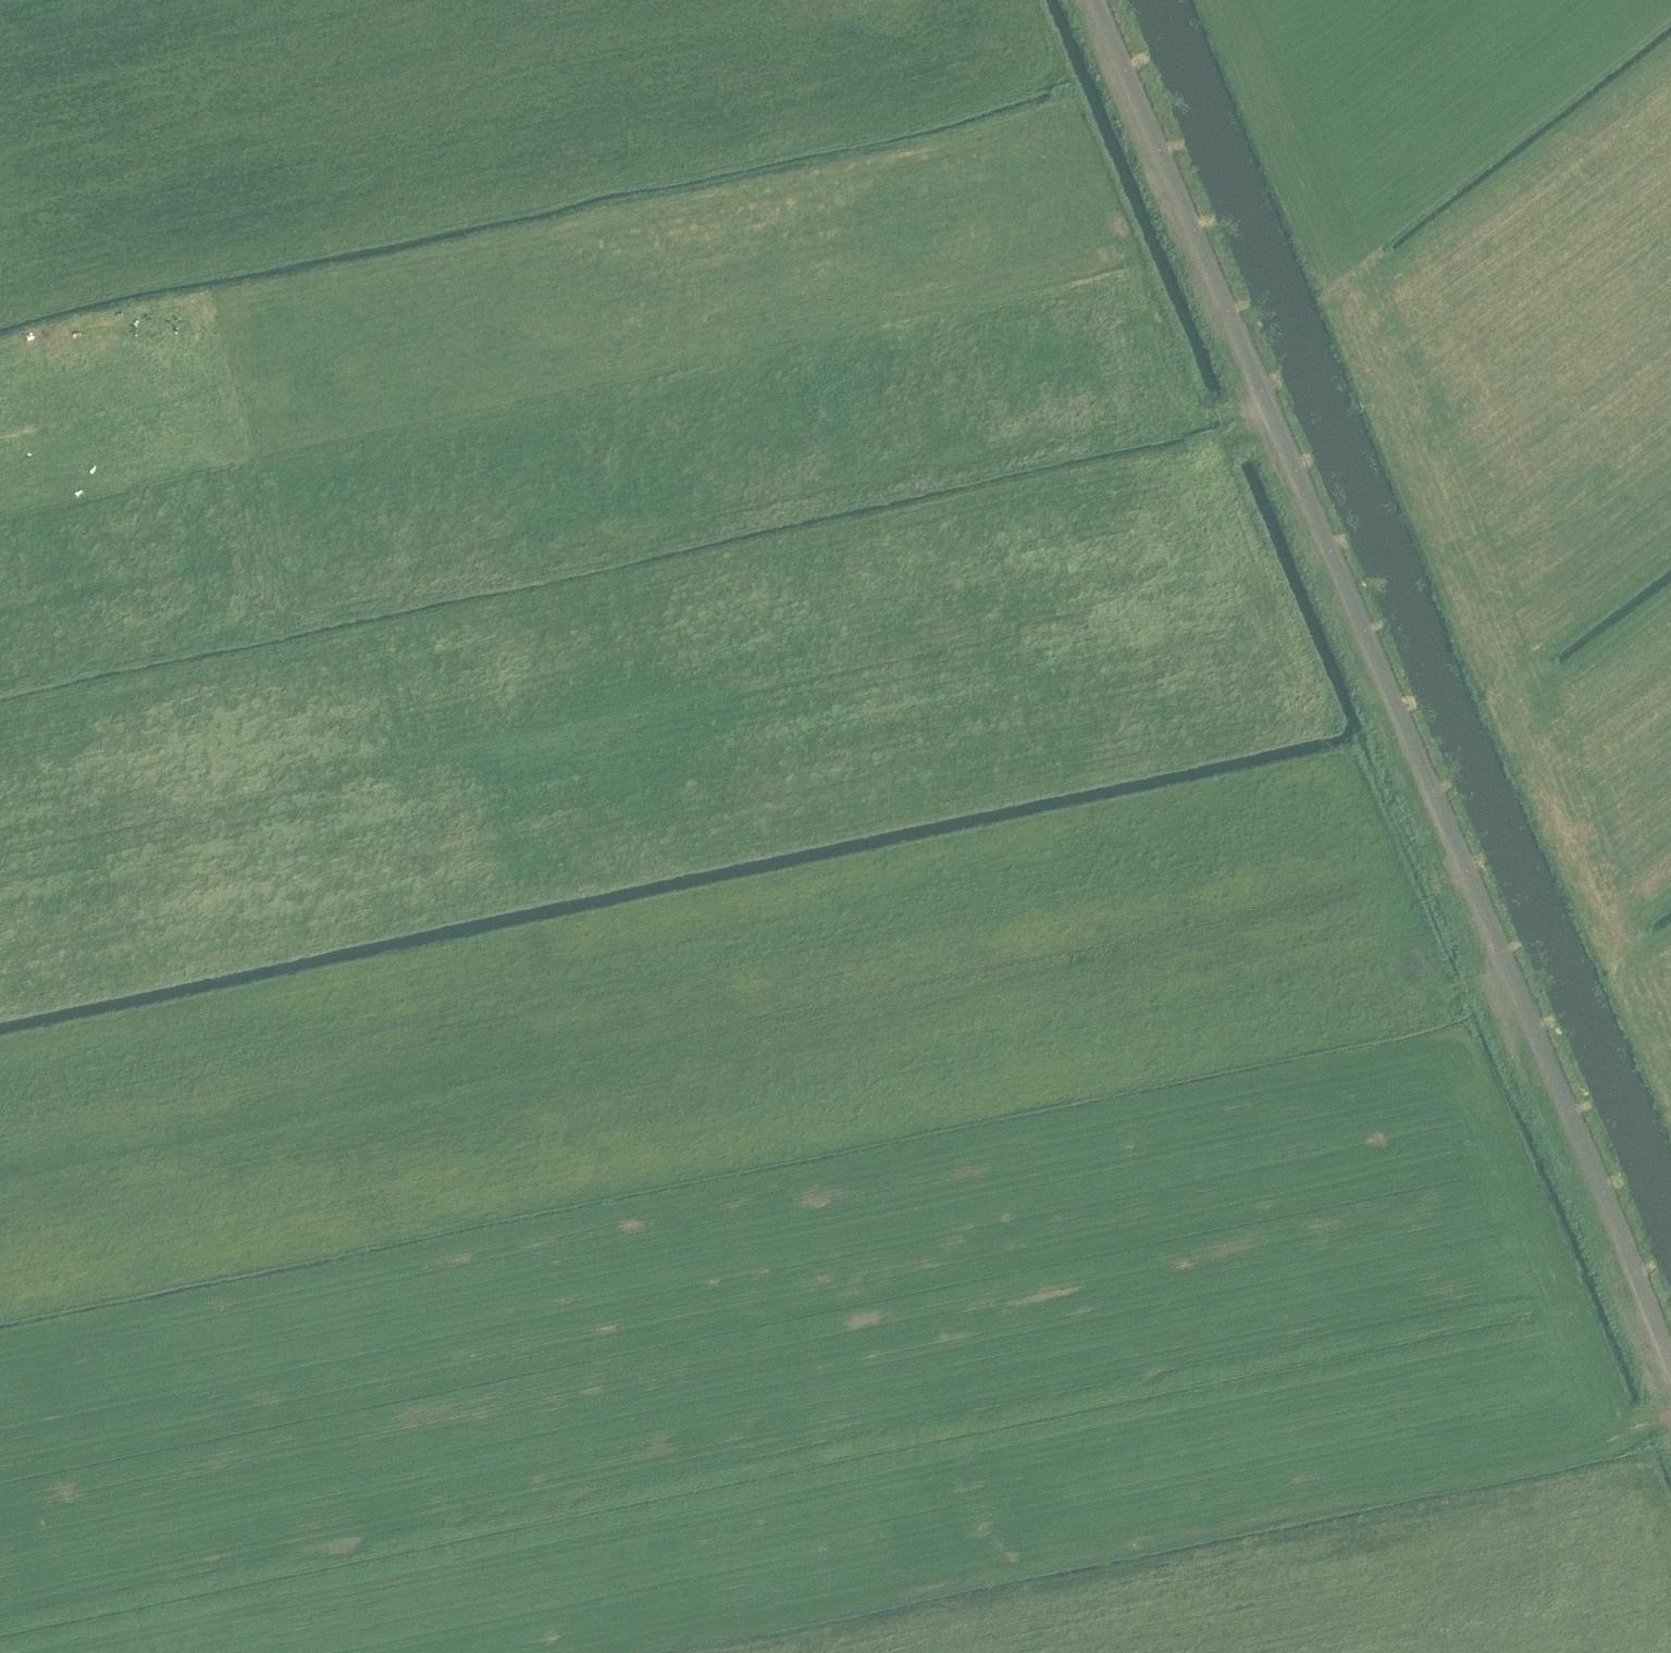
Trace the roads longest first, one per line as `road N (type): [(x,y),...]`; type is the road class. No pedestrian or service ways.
road 1 (unclassified): [(1670,1359),(1093,0)]

